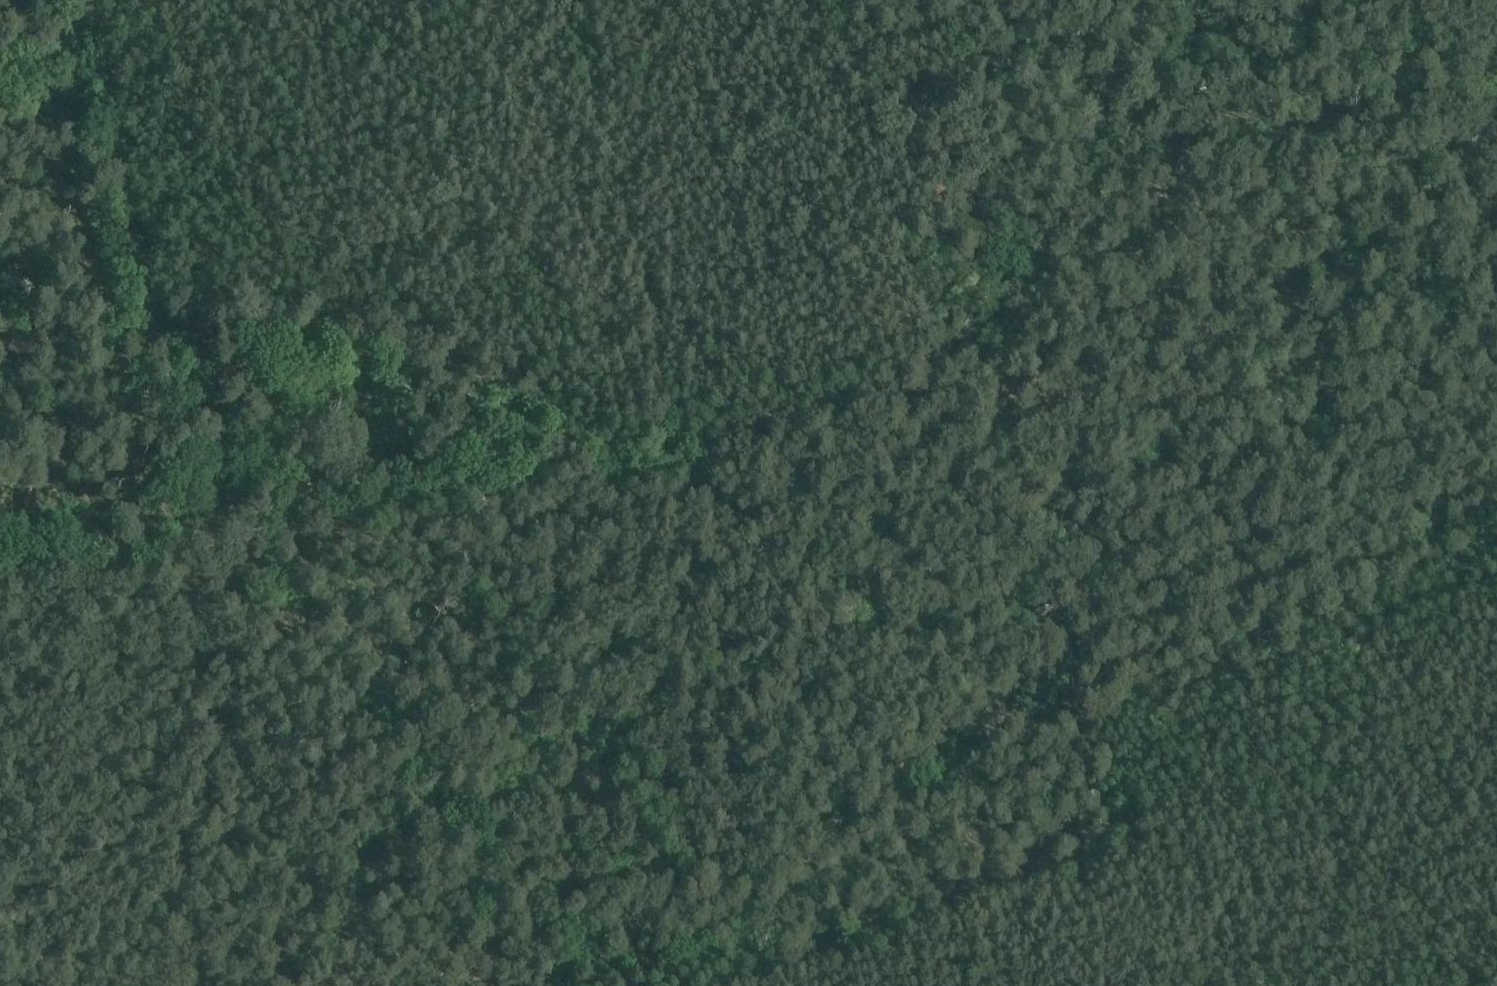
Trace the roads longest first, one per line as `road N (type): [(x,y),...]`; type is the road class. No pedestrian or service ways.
road 1 (track): [(1013,729),(923,767),(741,866),(558,901),(414,797),(0,942)]
road 2 (track): [(1496,581),(1156,703),(1013,729)]

